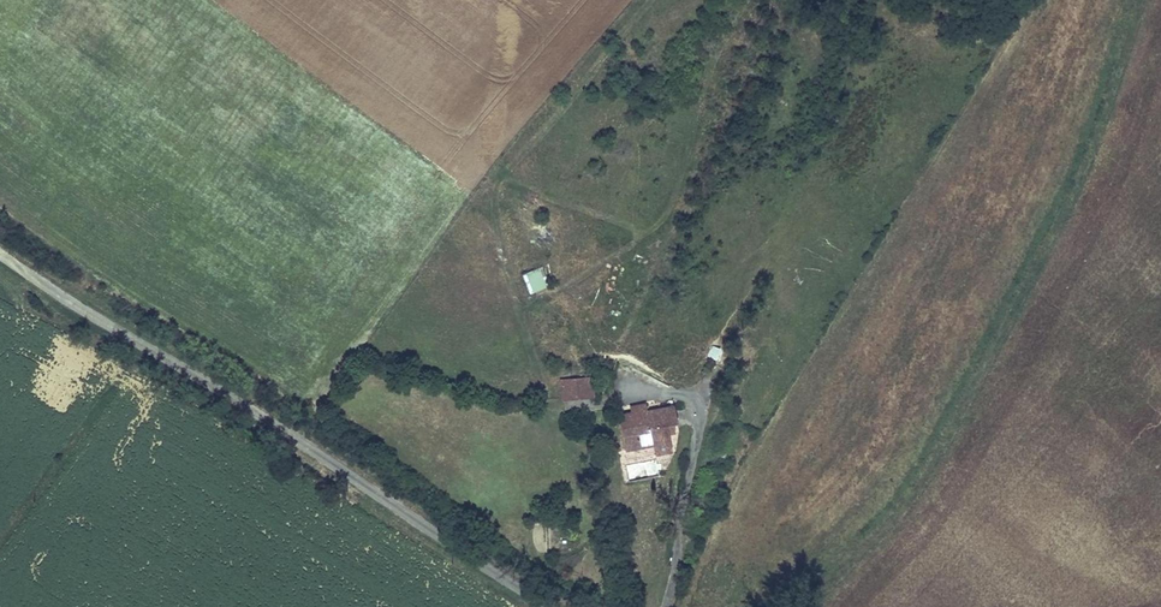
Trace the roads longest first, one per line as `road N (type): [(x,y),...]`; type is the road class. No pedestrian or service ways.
road 1 (unclassified): [(555,606),(0,251)]

